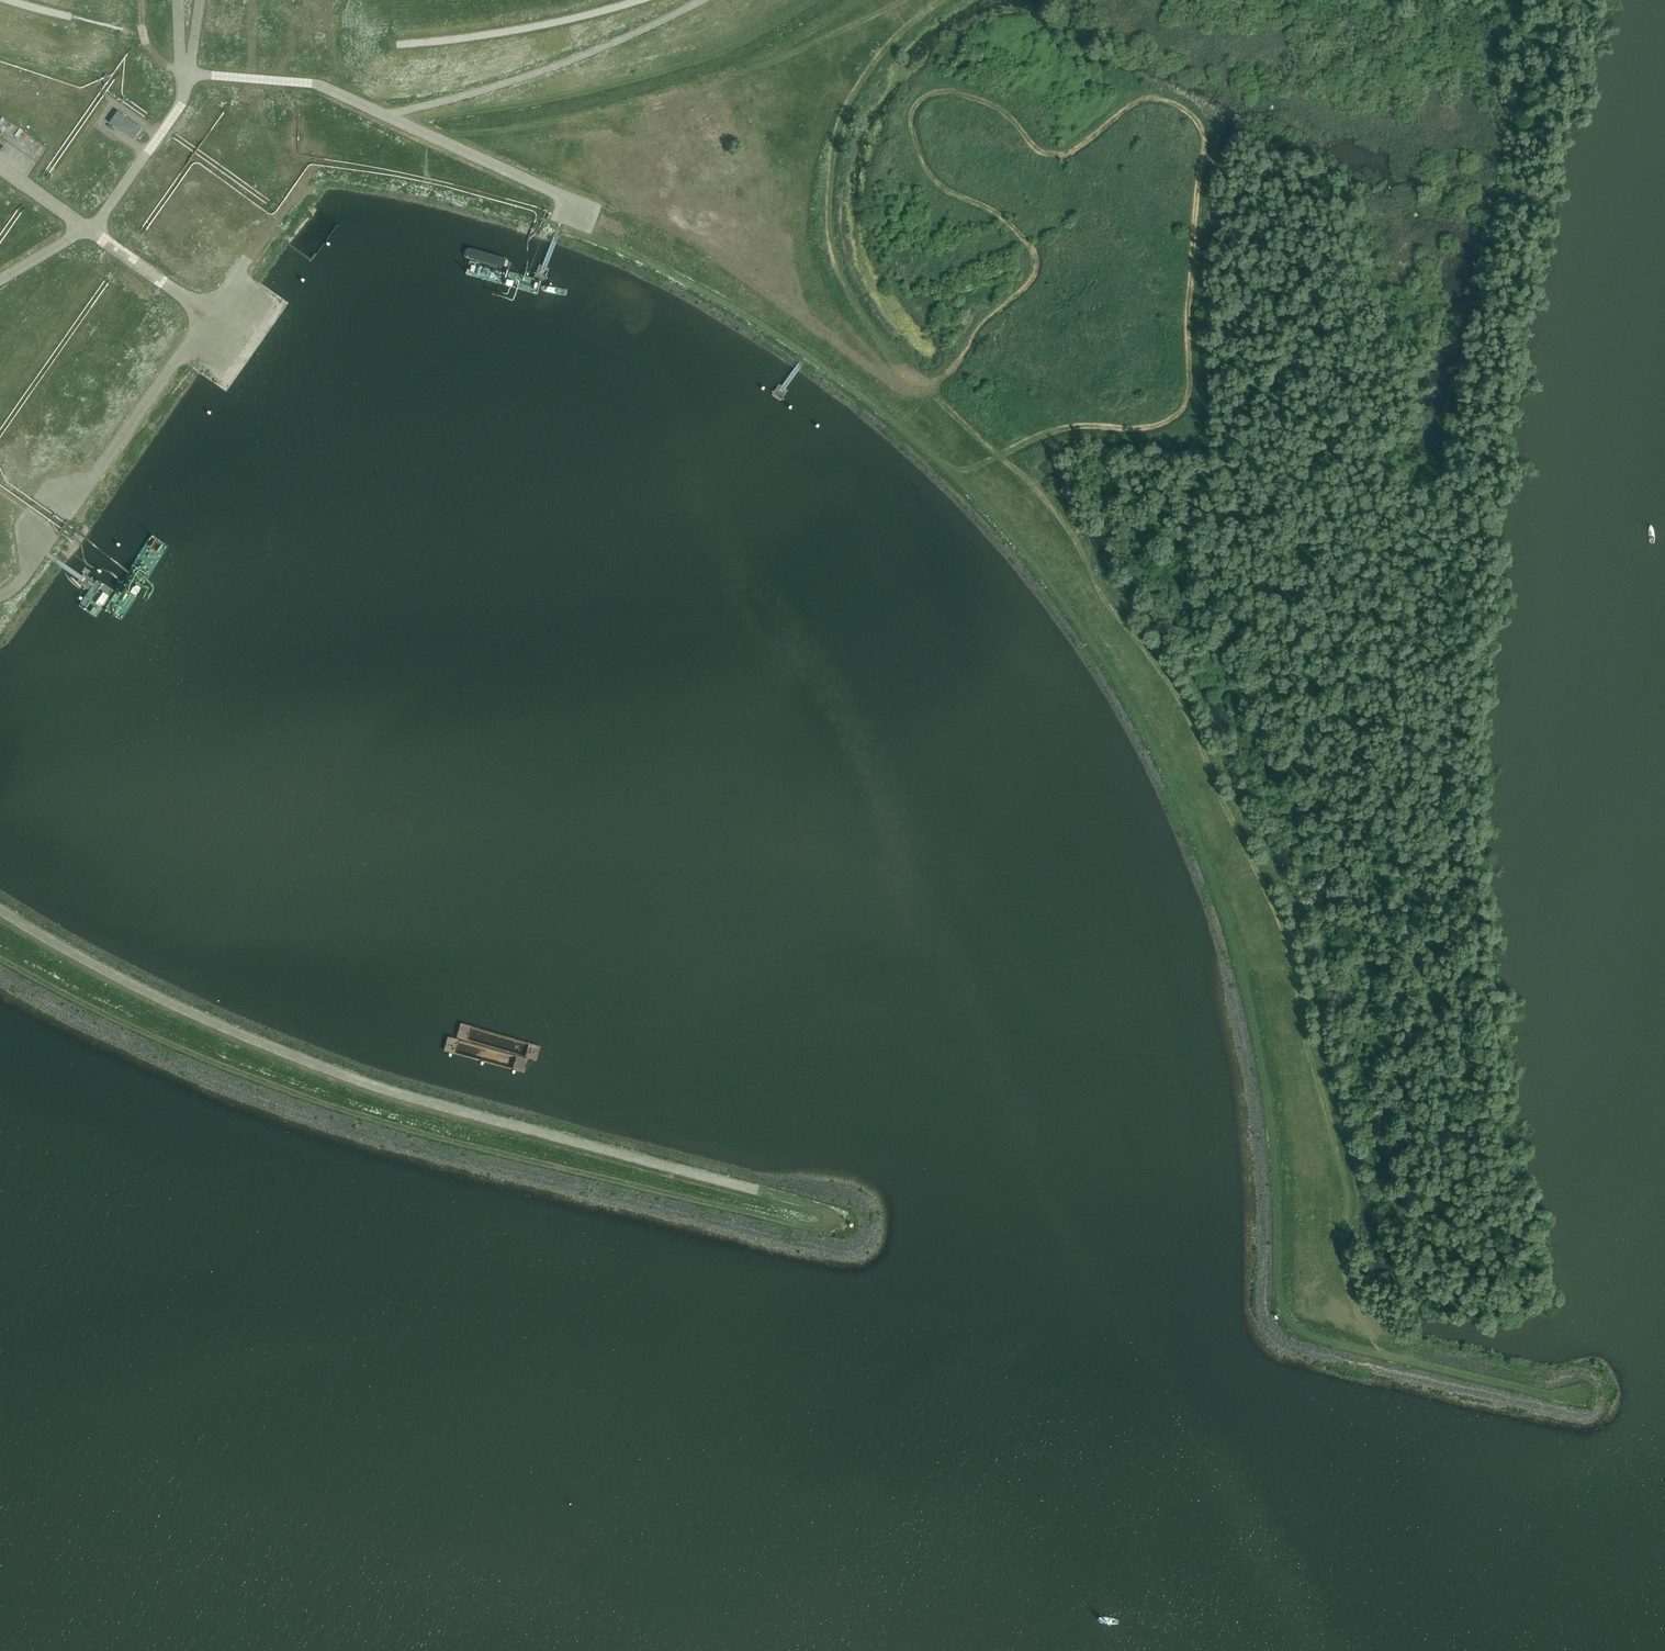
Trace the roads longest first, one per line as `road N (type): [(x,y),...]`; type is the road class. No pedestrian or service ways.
road 1 (unclassified): [(0,911),(82,960),(289,1055),(462,1112),(772,1194)]
road 2 (unclassified): [(187,77),(316,85),(577,204),(574,223)]
road 3 (track): [(708,0),(574,62),(389,118)]
road 4 (track): [(402,47),(542,29),(652,0)]
road 5 (unclassified): [(213,319),(95,479),(67,498)]
road 6 (unclassified): [(187,77),(183,102),(88,231)]
road 7 (unclassified): [(88,231),(213,319)]

